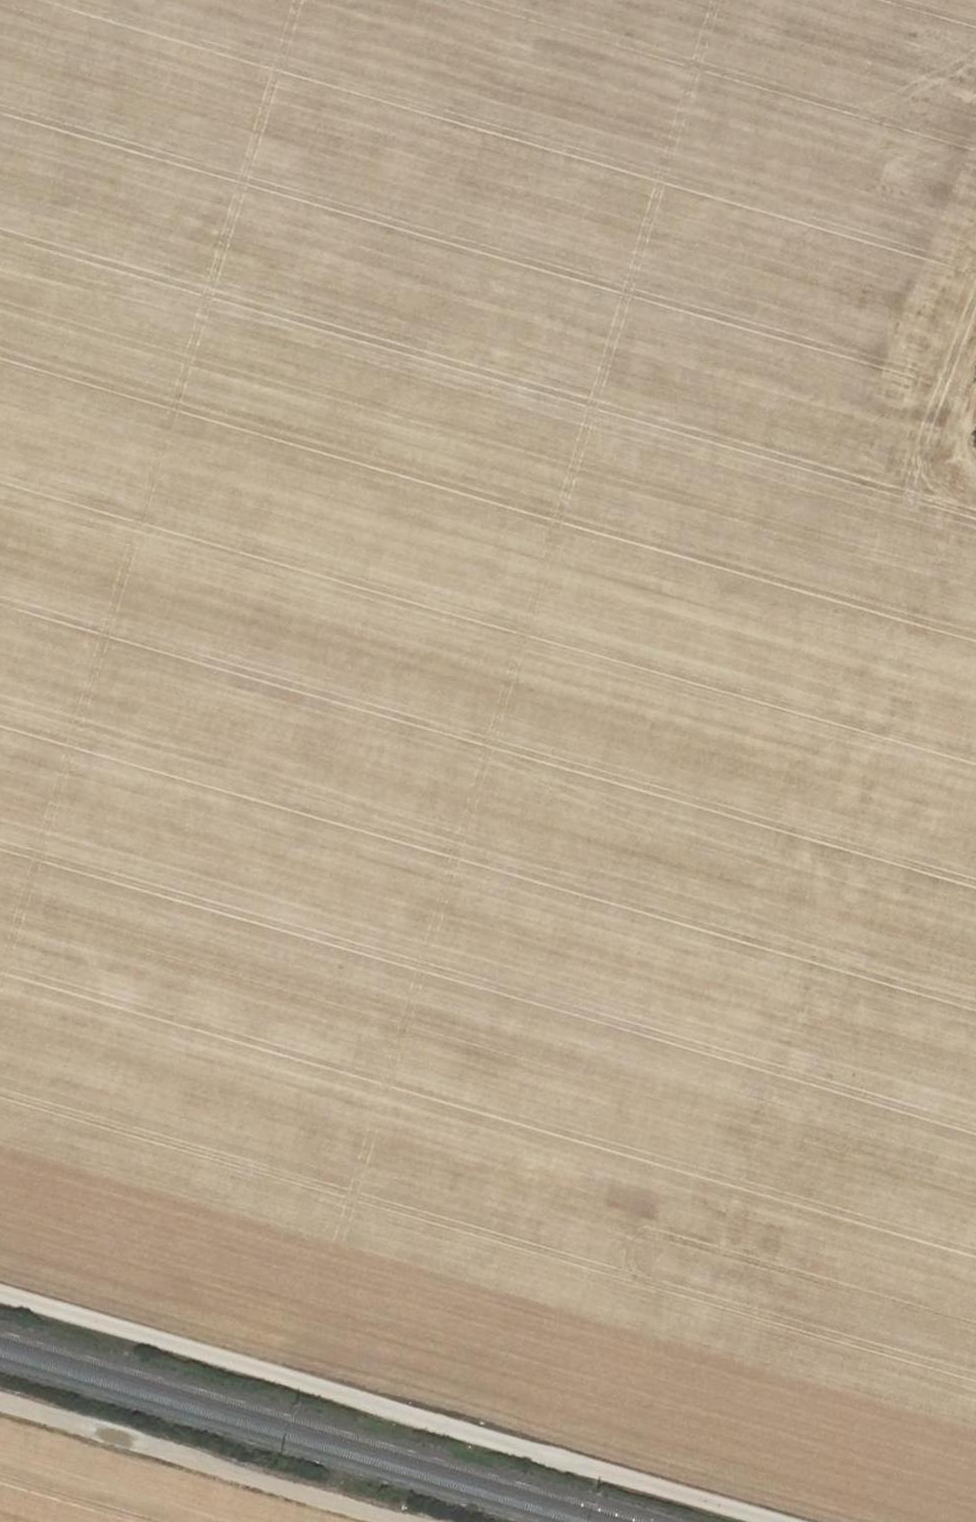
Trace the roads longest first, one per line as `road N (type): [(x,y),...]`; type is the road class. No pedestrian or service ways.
road 1 (track): [(0,1297),(788,1521)]
road 2 (track): [(374,1521),(0,1414)]

